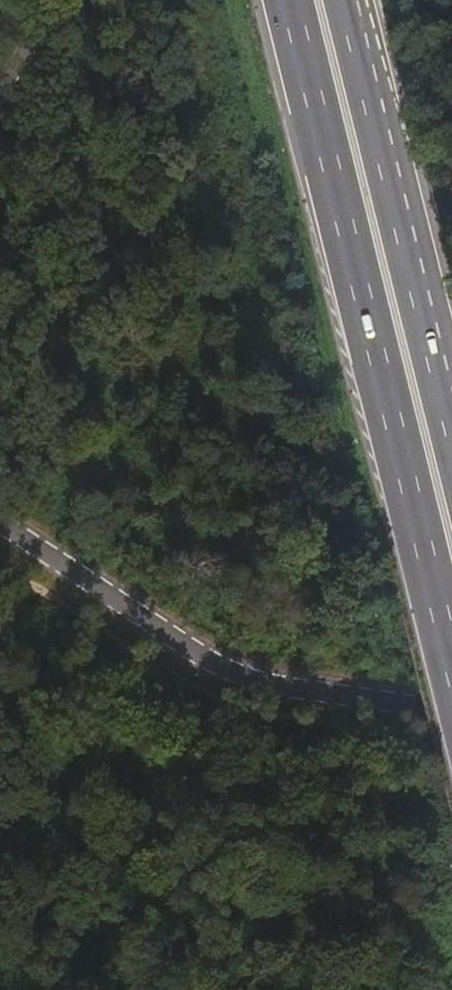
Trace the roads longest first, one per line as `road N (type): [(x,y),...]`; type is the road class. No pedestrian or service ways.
road 1 (trunk): [(288,0),(451,667)]
road 2 (unclassified): [(0,527),(236,678),(451,720)]
road 3 (trunk): [(451,453),(340,0)]

